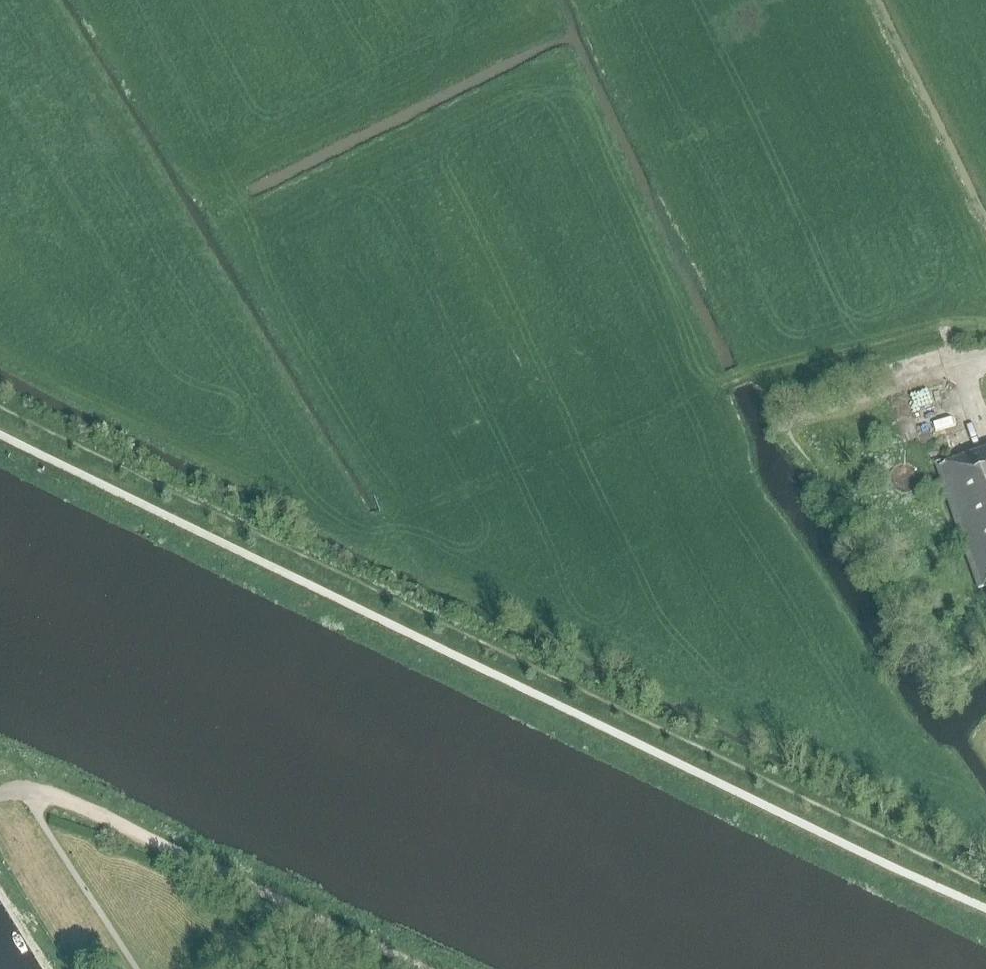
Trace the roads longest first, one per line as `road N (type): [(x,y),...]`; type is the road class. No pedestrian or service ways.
road 1 (track): [(18,790),(49,791),(421,968)]

